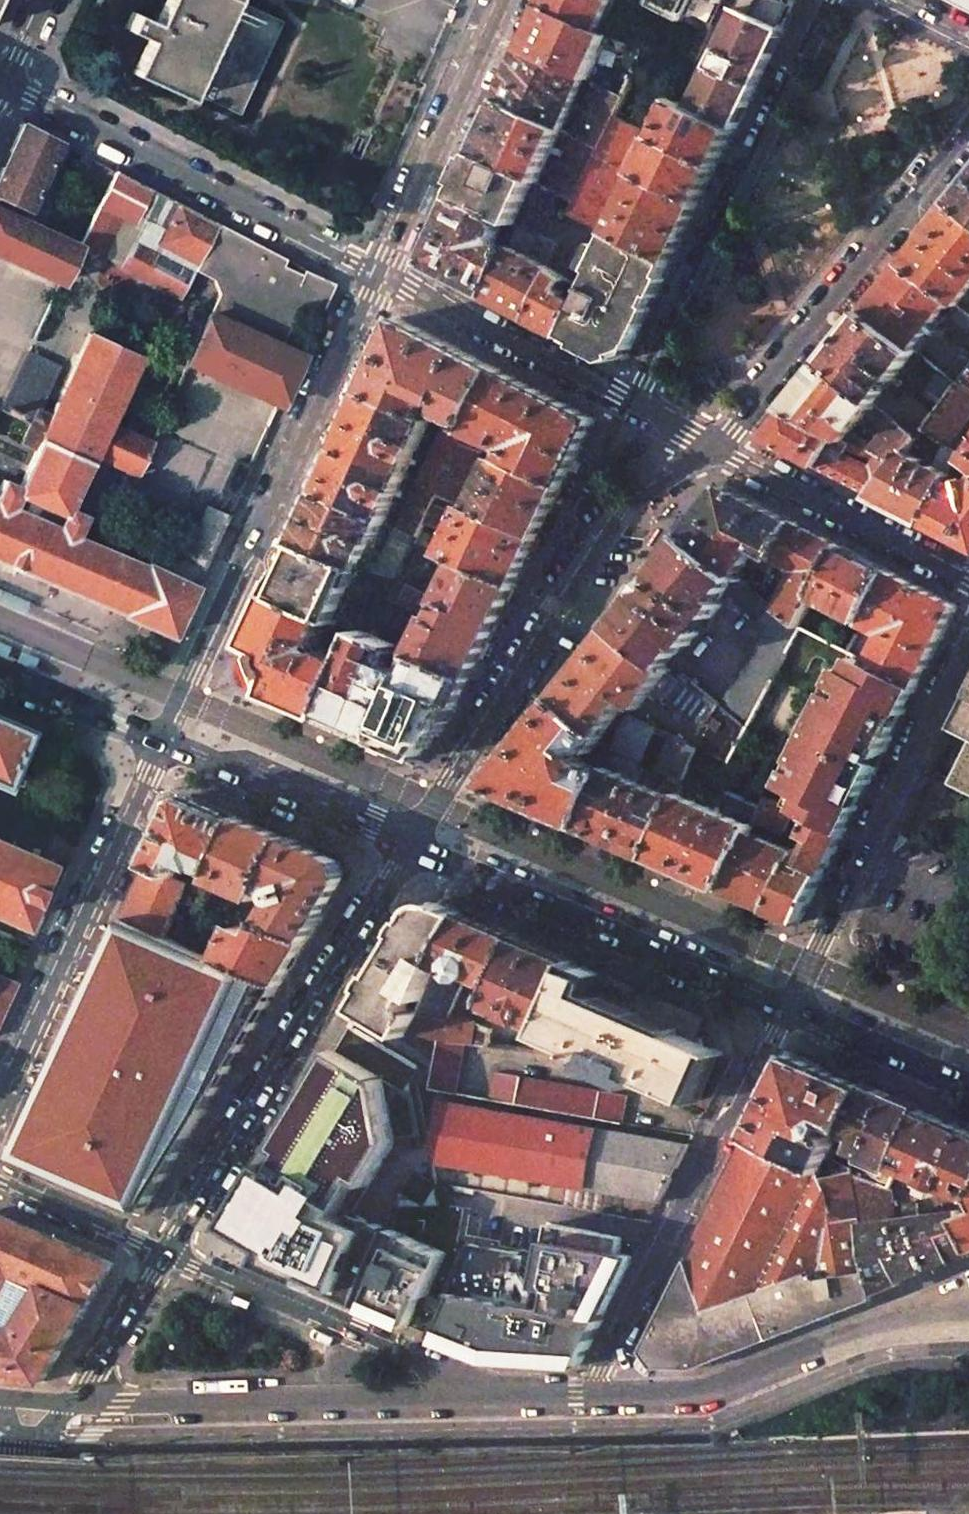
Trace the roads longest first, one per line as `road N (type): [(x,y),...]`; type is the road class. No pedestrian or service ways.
road 1 (tertiary): [(380,273),(195,659),(165,743)]
road 2 (tertiary): [(408,845),(621,511),(715,447)]
road 3 (tertiary): [(164,1251),(408,845)]
road 4 (residential): [(636,402),(830,0)]
road 5 (residential): [(788,1010),(591,1394)]
road 6 (tertiary): [(498,1396),(70,1404)]
road 7 (residential): [(7,78),(380,273)]
road 8 (primary): [(408,845),(788,1010)]
road 9 (tertiary): [(715,447),(968,124)]
road 10 (residential): [(968,650),(788,1010)]
road 11 (tertiary): [(165,743),(0,1100)]
road 12 (tertiary): [(968,1311),(891,1321),(702,1390),(591,1394)]
road 13 (residential): [(498,1396),(164,1251)]
road 14 (tertiary): [(505,0),(380,273)]
road 15 (residential): [(380,273),(636,402)]
road 16 (residential): [(715,447),(968,577)]
road 17 (primary): [(165,743),(408,845)]
road 18 (primary): [(788,1010),(968,1089)]
road 19 (primary): [(0,672),(165,743)]
road 20 (tertiary): [(70,1404),(164,1251)]
road 21 (residential): [(164,1251),(0,1183)]

